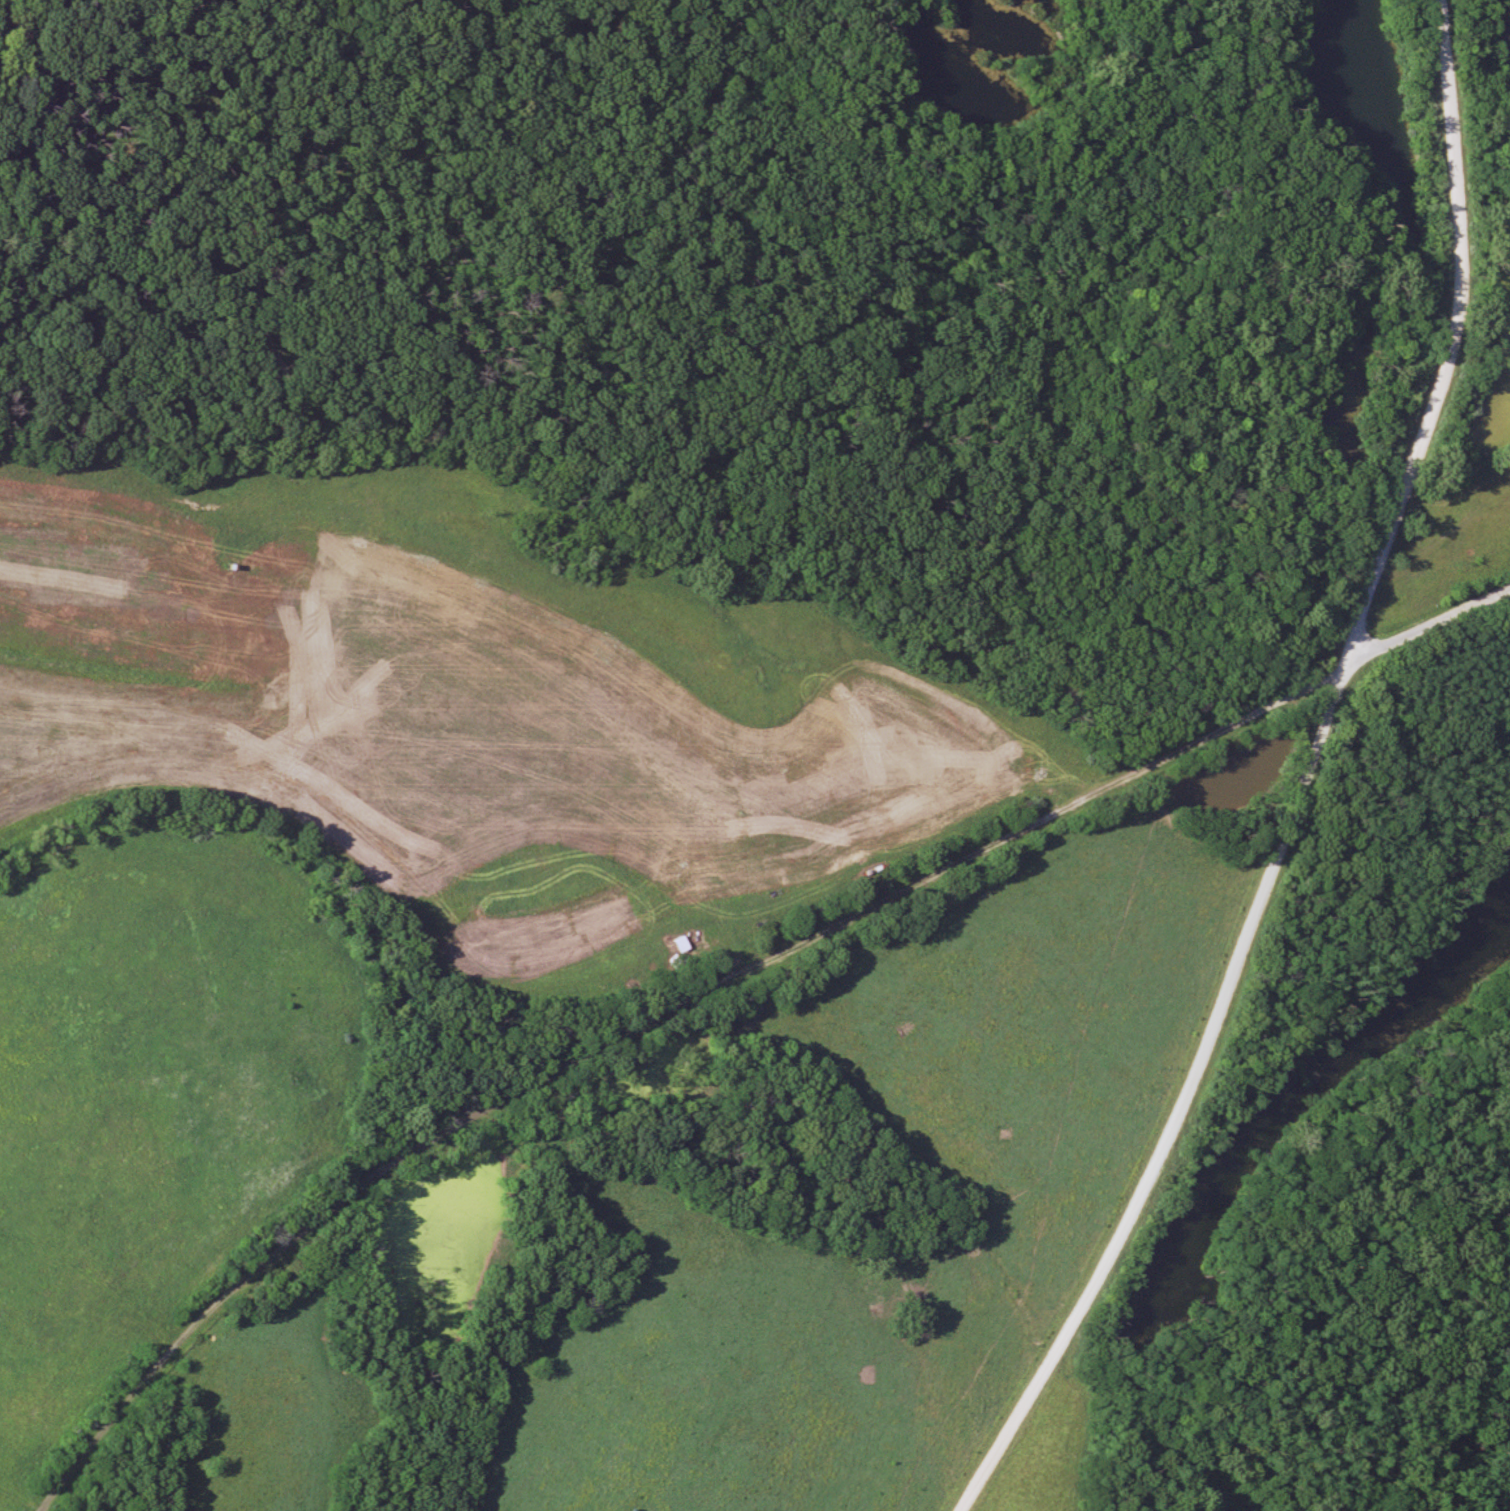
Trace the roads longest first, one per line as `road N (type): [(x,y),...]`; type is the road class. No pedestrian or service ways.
road 1 (residential): [(960,1510),(1149,1177),(1257,913),(1438,382),(1448,227),(1425,0)]
road 2 (residential): [(1345,658),(1509,610)]

